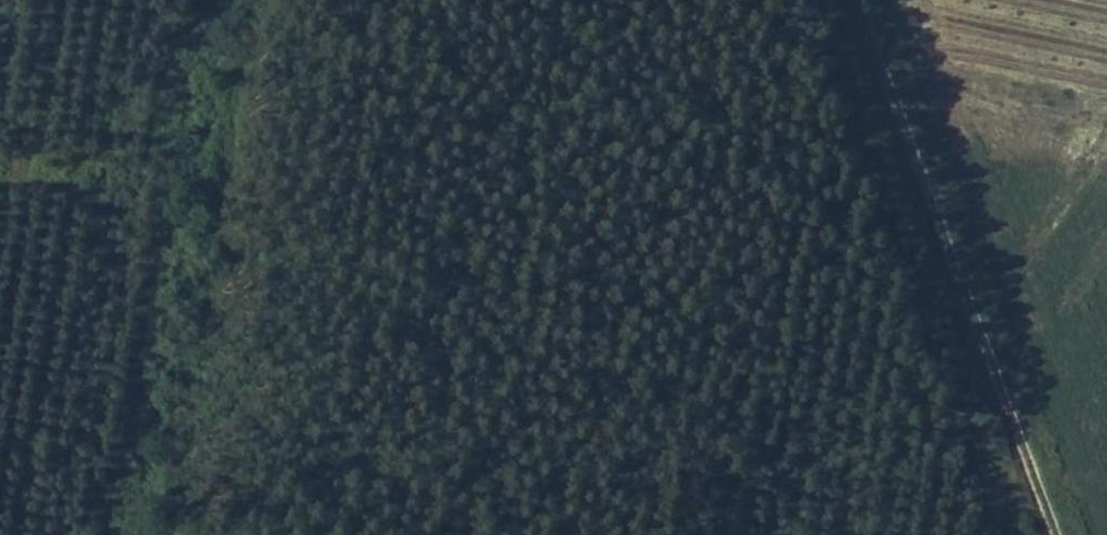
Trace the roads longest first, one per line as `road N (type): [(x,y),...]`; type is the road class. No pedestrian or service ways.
road 1 (track): [(1050,534),(858,0)]

